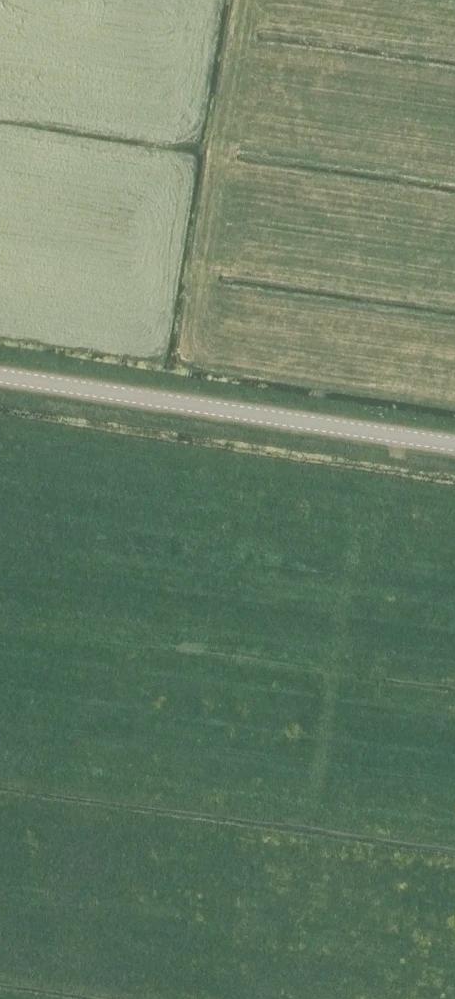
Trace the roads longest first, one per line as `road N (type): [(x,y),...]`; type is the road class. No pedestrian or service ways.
road 1 (tertiary): [(454,439),(0,372)]

